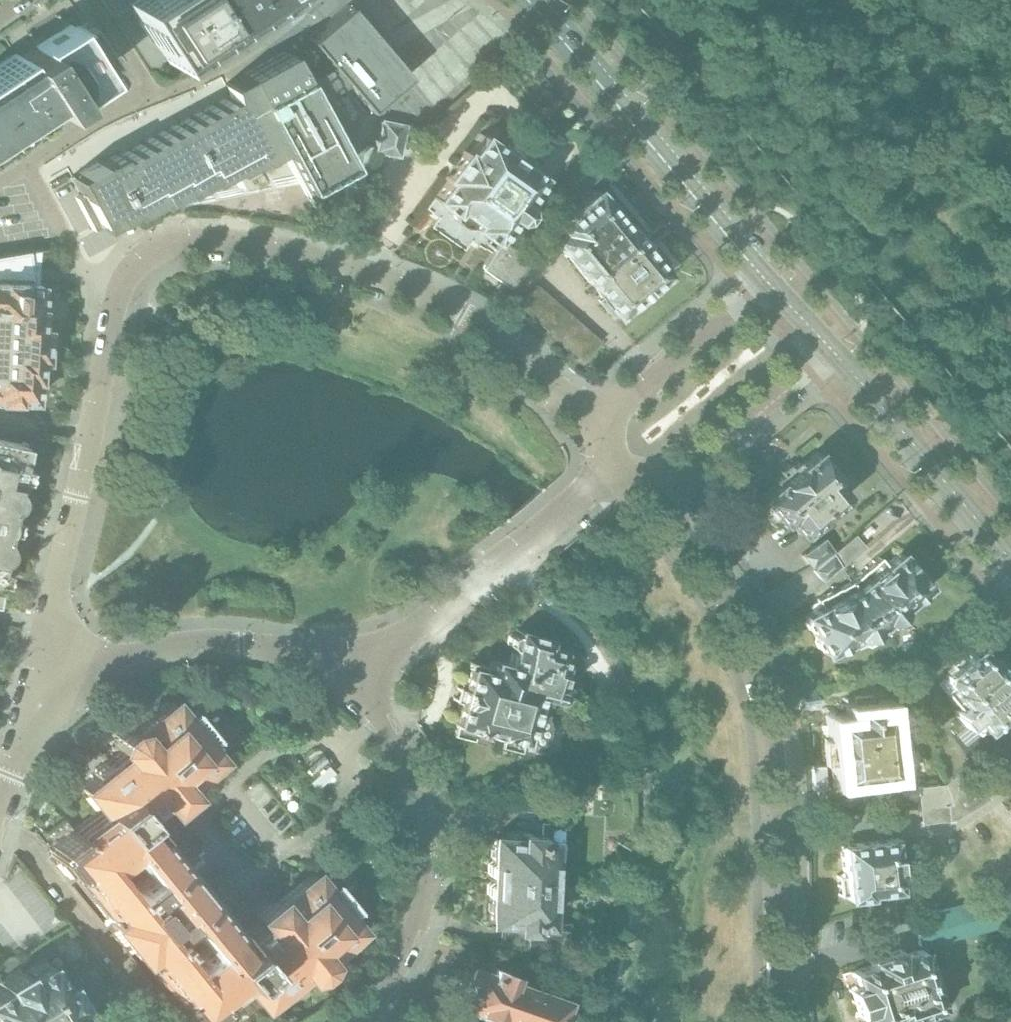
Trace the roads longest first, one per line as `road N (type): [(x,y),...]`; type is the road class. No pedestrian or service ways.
road 1 (residential): [(587,424),(496,334),(399,286),(251,247),(199,242),(157,250),(127,278),(115,315),(64,554),(51,671)]
road 2 (residential): [(784,1021),(780,777),(761,677),(653,494)]
road 3 (residential): [(342,1021),(383,985),(411,932),(429,860),(420,794),(345,668)]
road 4 (residential): [(772,284),(531,0)]
road 5 (residential): [(345,668),(430,622),(625,465)]
road 6 (residential): [(345,668),(207,644),(51,671)]
road 7 (residential): [(1010,563),(826,346)]
road 8 (residential): [(772,284),(587,424)]
road 9 (residential): [(653,494),(826,346)]
road 10 (residential): [(51,671),(0,785)]

